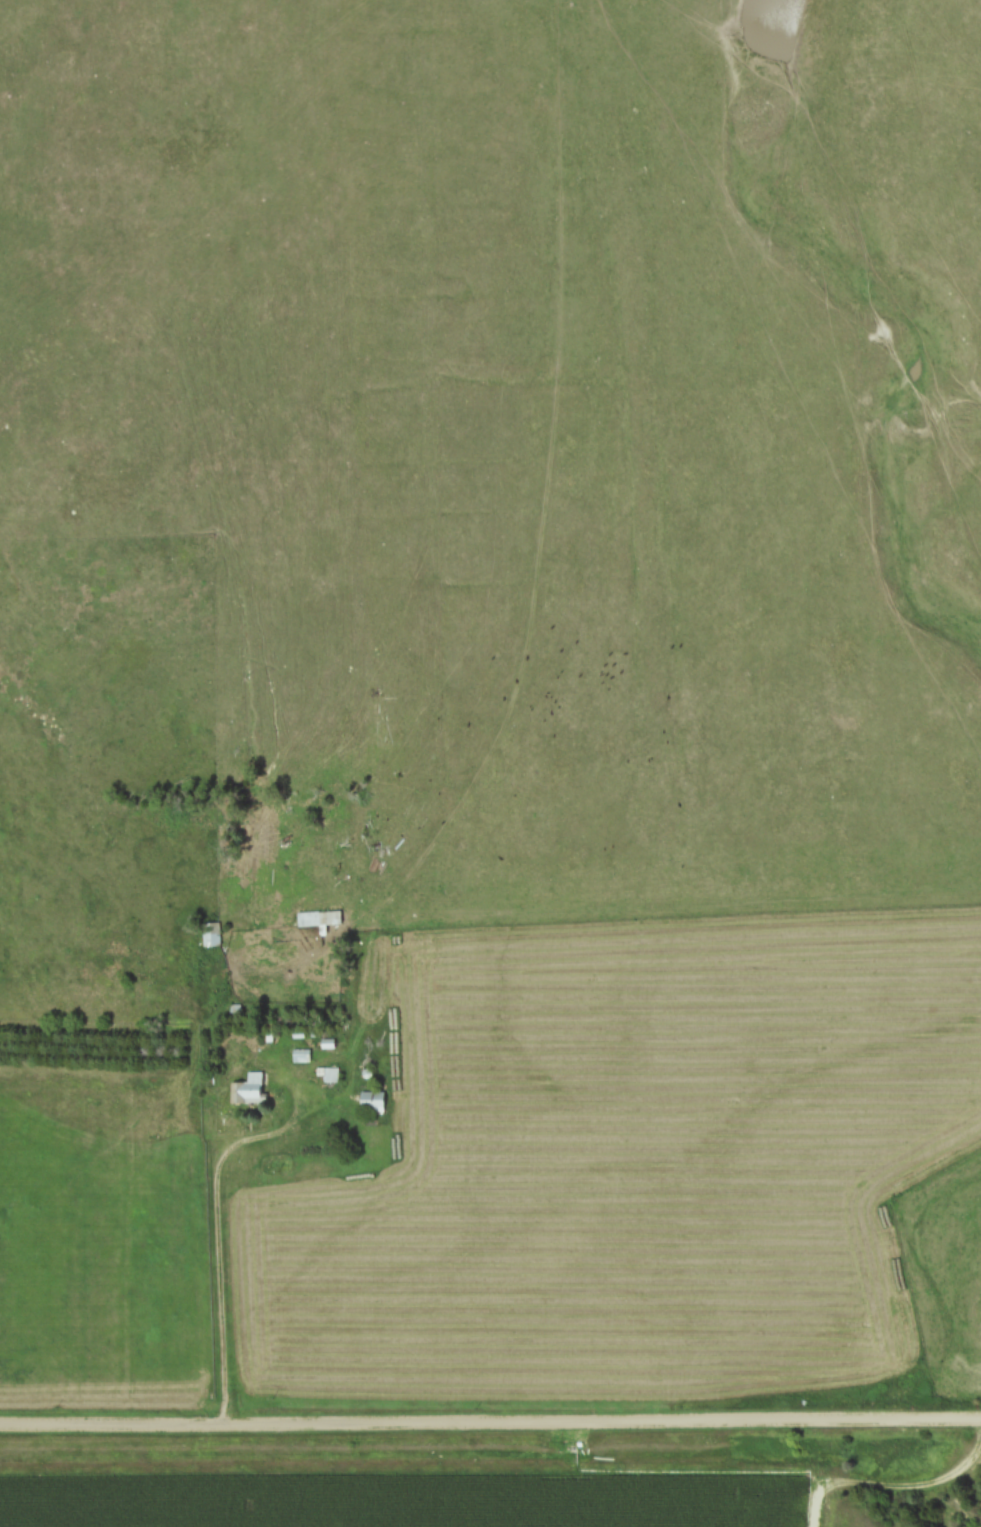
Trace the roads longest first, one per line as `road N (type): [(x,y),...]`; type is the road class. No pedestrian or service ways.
road 1 (residential): [(0,1425),(980,1419)]

